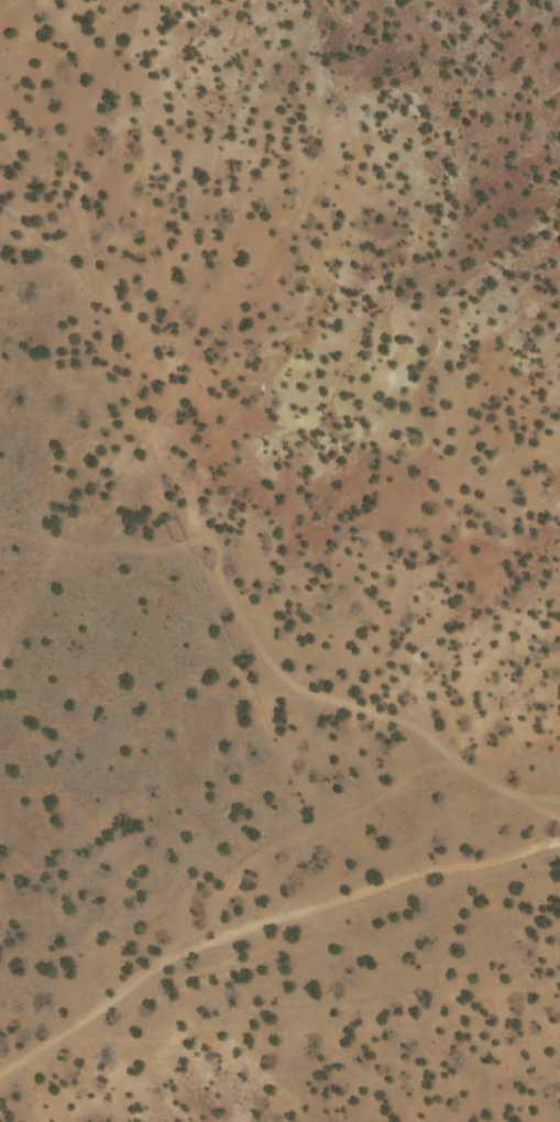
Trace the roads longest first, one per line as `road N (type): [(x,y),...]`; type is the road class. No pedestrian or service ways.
road 1 (residential): [(0,1071),(306,867),(512,810),(559,809)]

